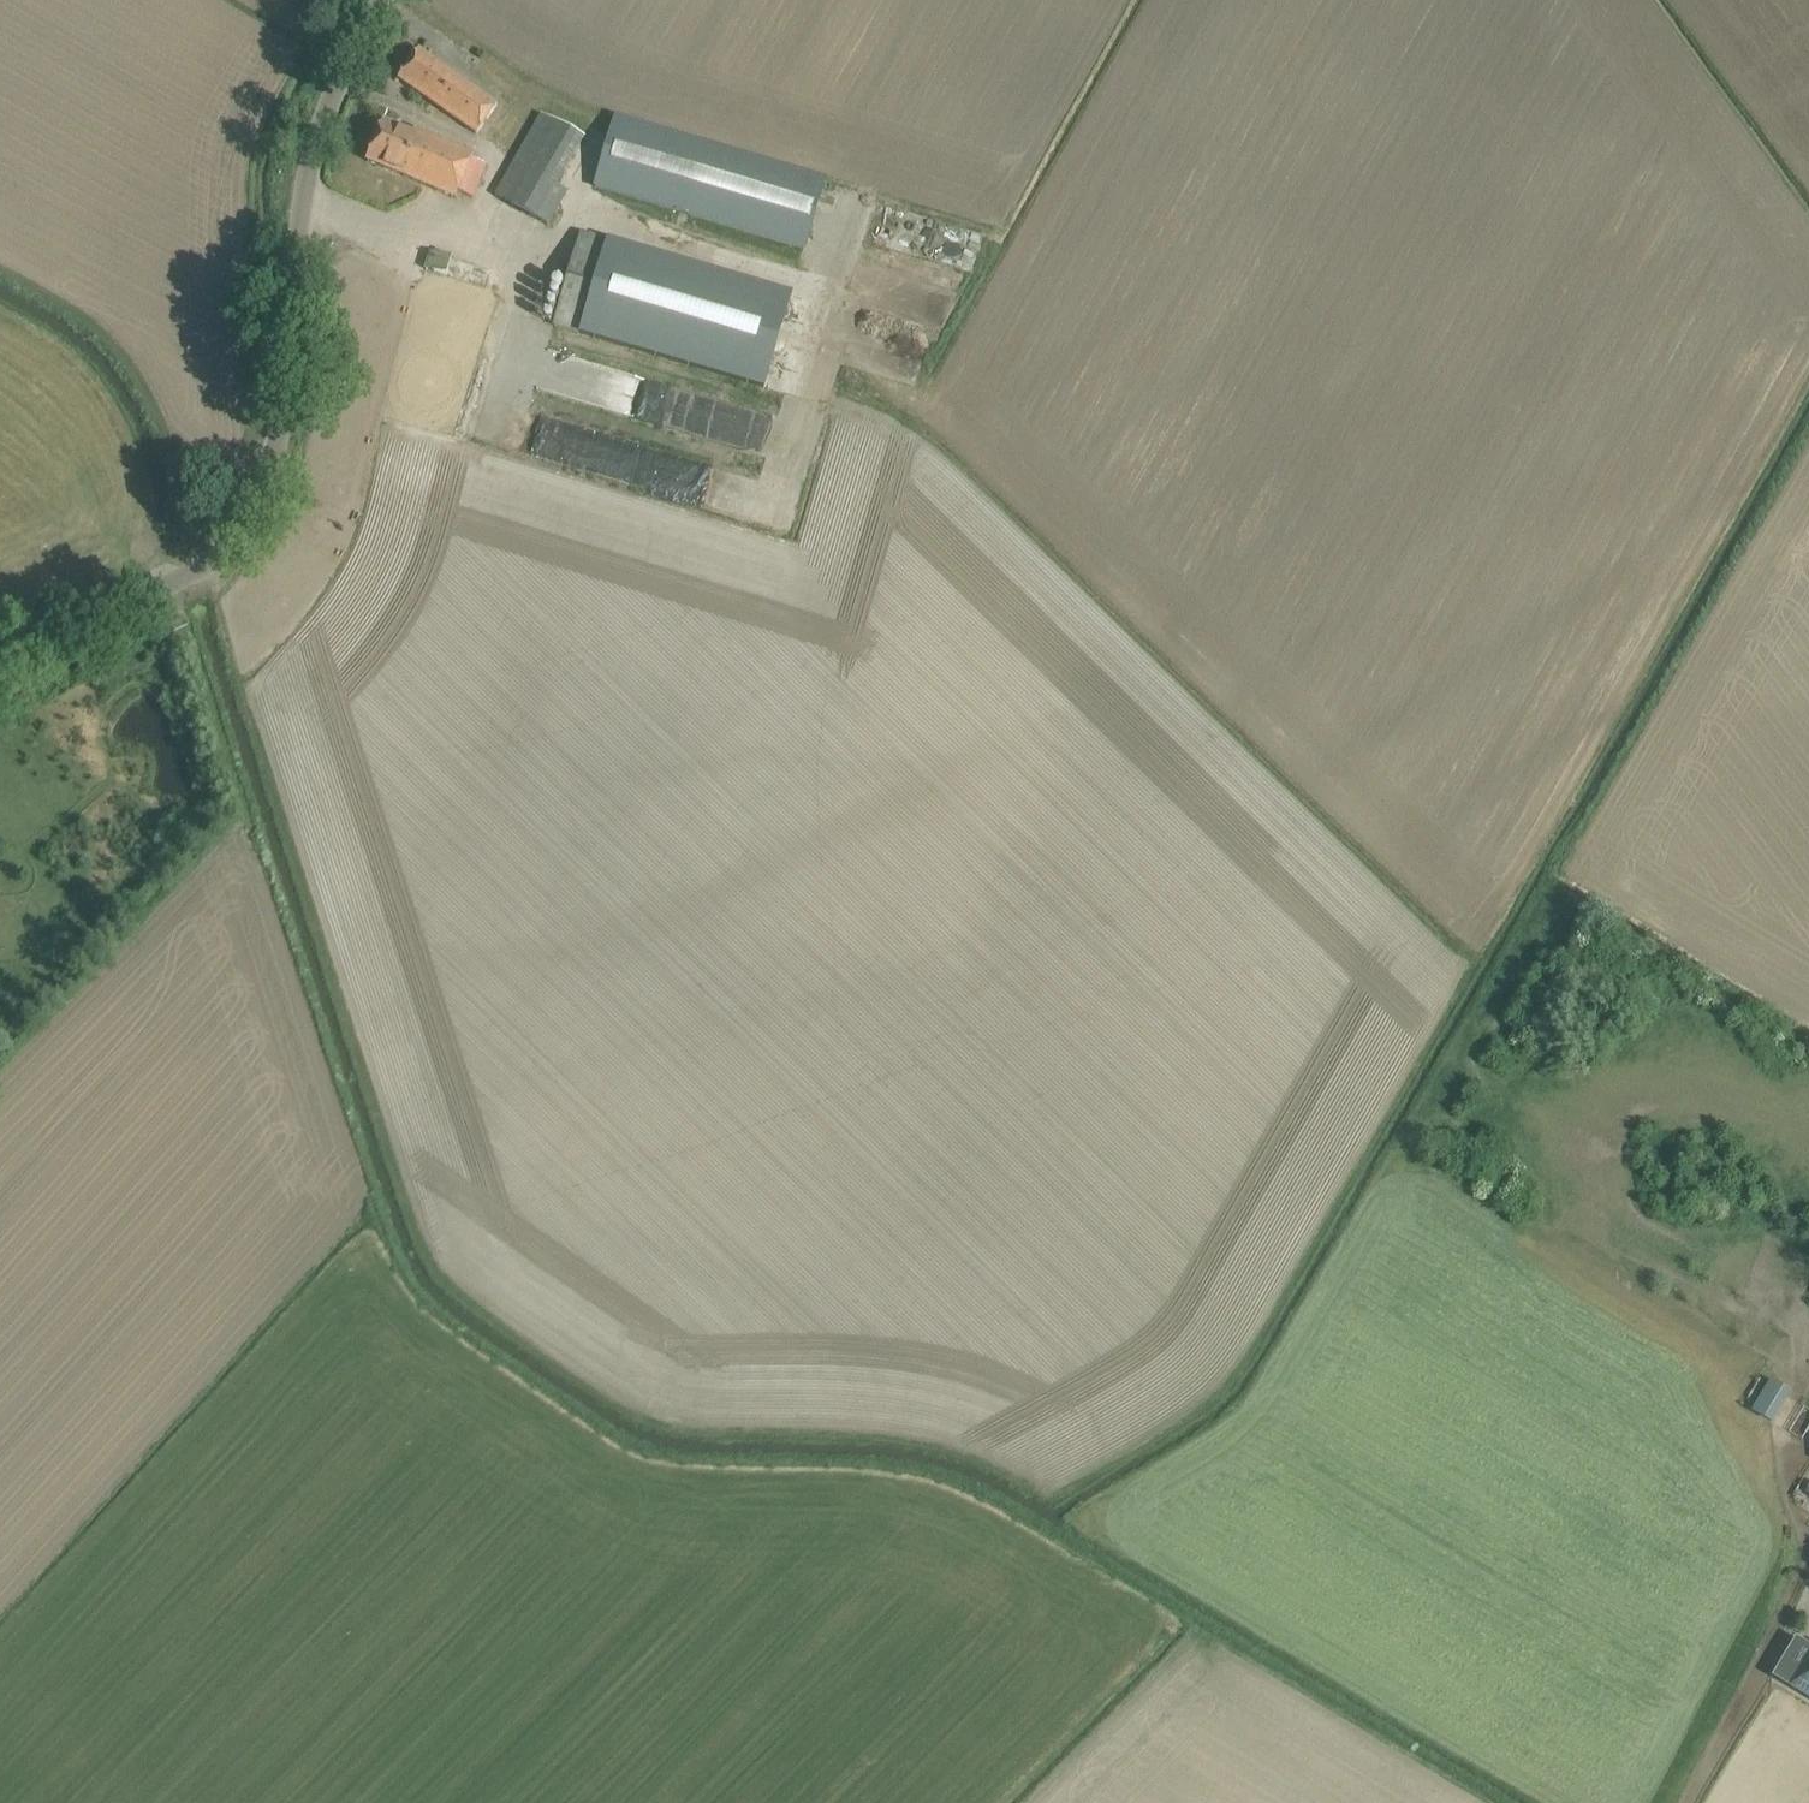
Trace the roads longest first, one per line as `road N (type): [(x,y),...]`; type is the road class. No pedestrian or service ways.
road 1 (unclassified): [(0,662),(211,555),(264,496),(282,413),(300,214),(324,116),(378,0)]

